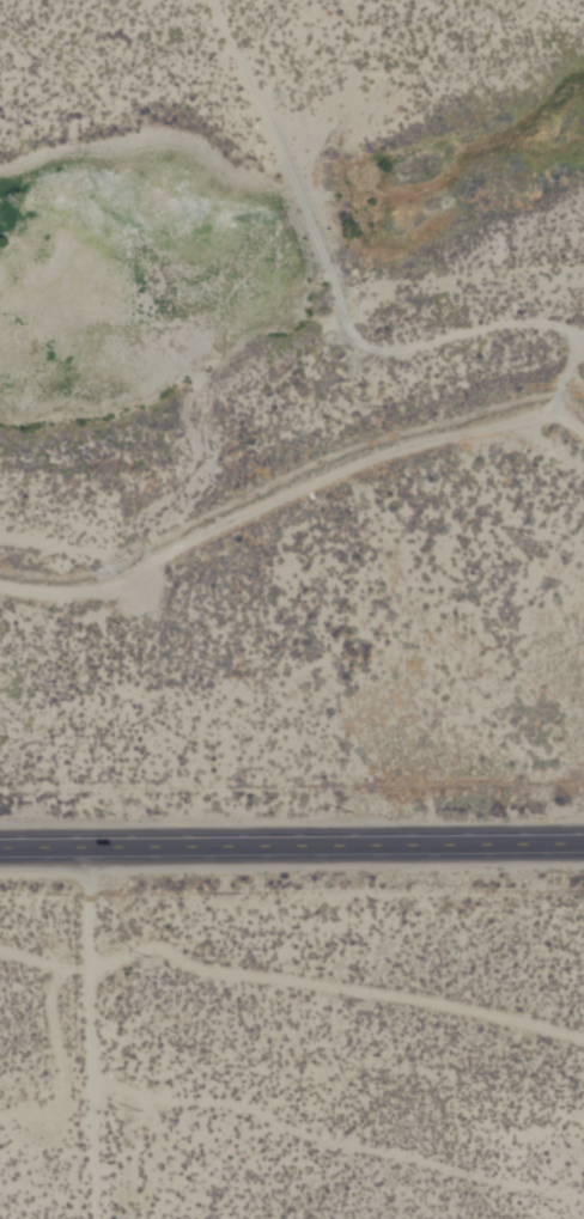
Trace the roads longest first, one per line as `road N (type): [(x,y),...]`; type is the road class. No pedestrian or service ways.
road 1 (track): [(0,594),(91,596),(446,437),(535,416),(562,425),(583,444)]
road 2 (track): [(583,1035),(476,1007),(225,968),(166,949),(56,974),(0,959)]
road 3 (primary): [(0,848),(583,845)]
road 4 (track): [(105,1087),(235,1114),(317,1146),(583,1212)]
road 5 (track): [(109,1218),(90,847)]
road 6 (track): [(56,974),(48,1035),(56,1109),(44,1126),(0,1126)]

